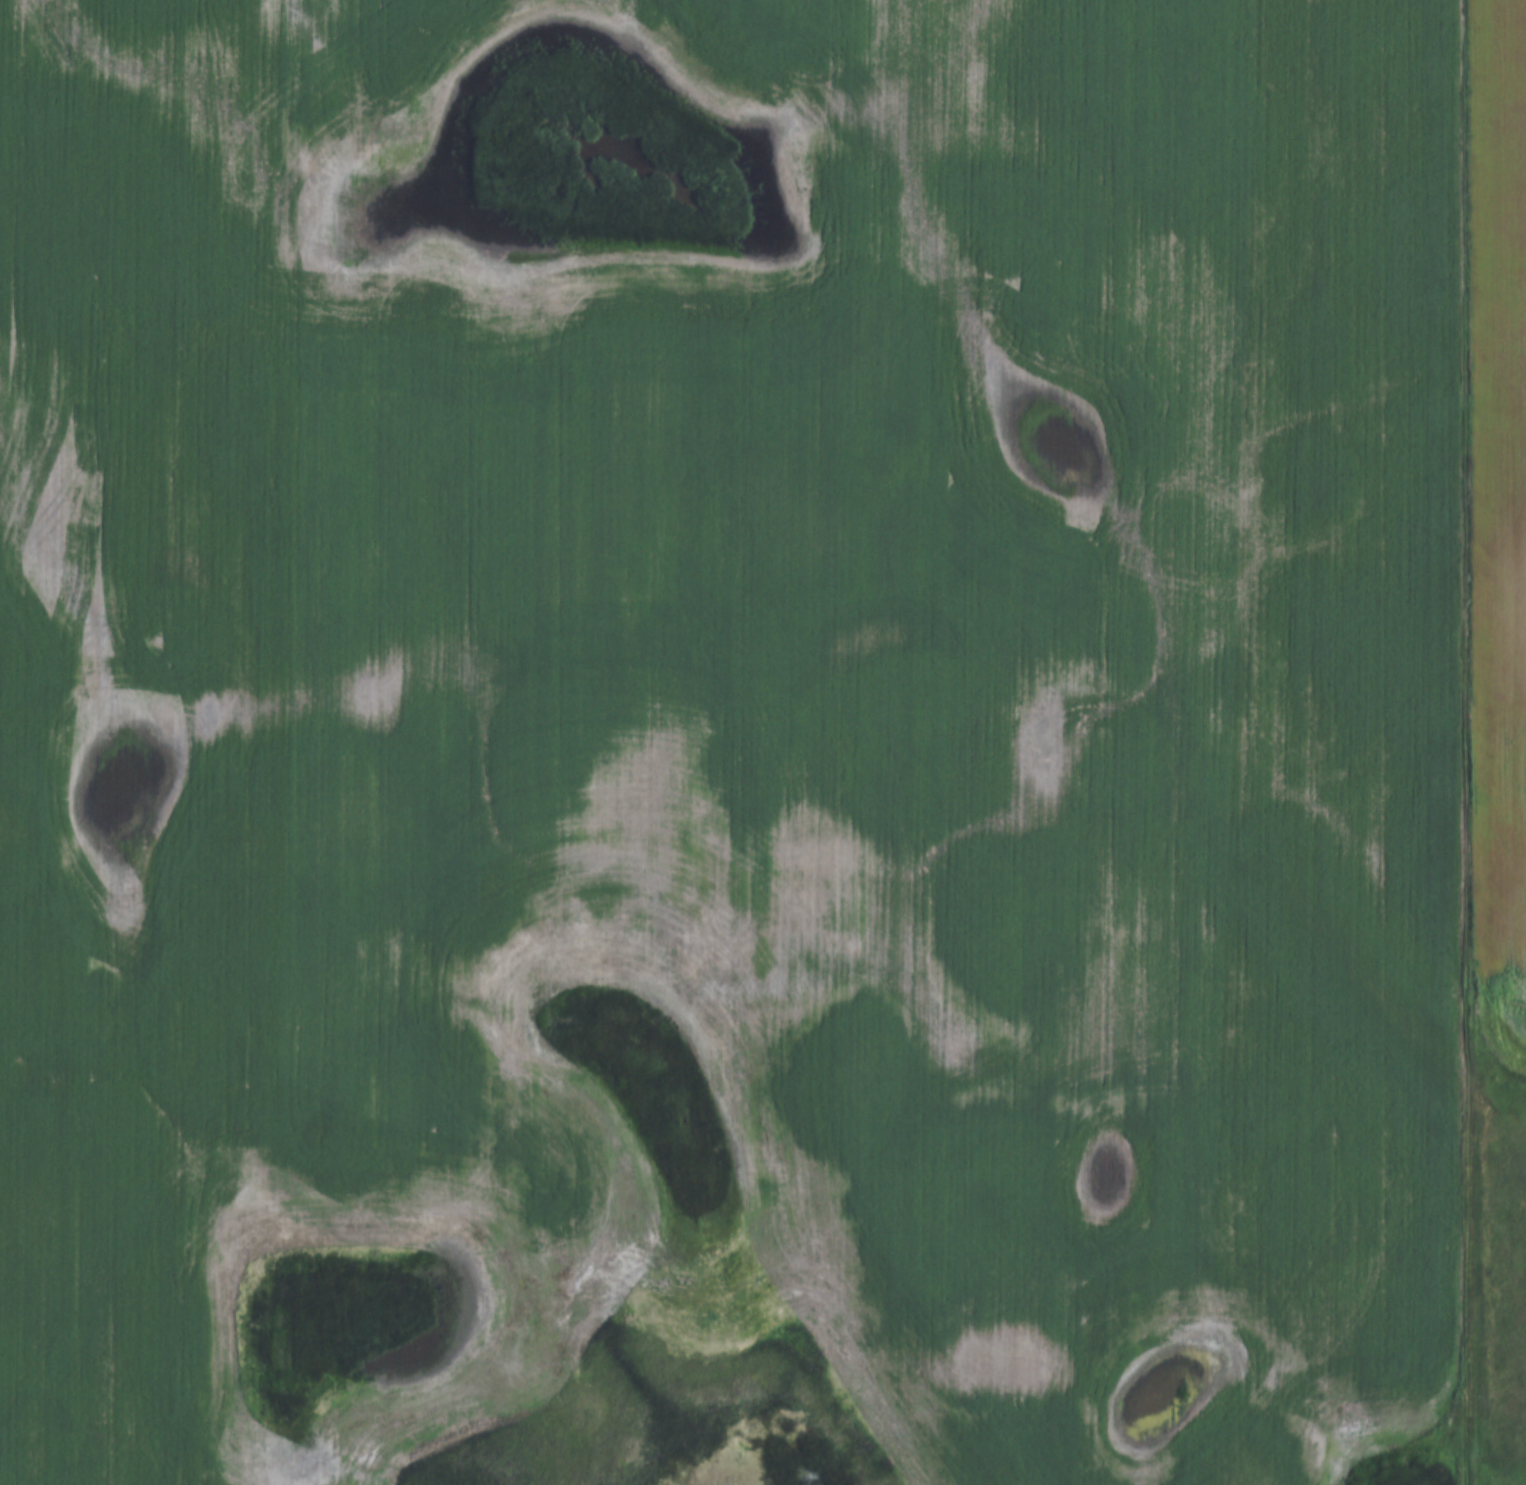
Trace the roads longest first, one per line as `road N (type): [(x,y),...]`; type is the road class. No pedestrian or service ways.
road 1 (track): [(1466,1484),(1467,0)]

